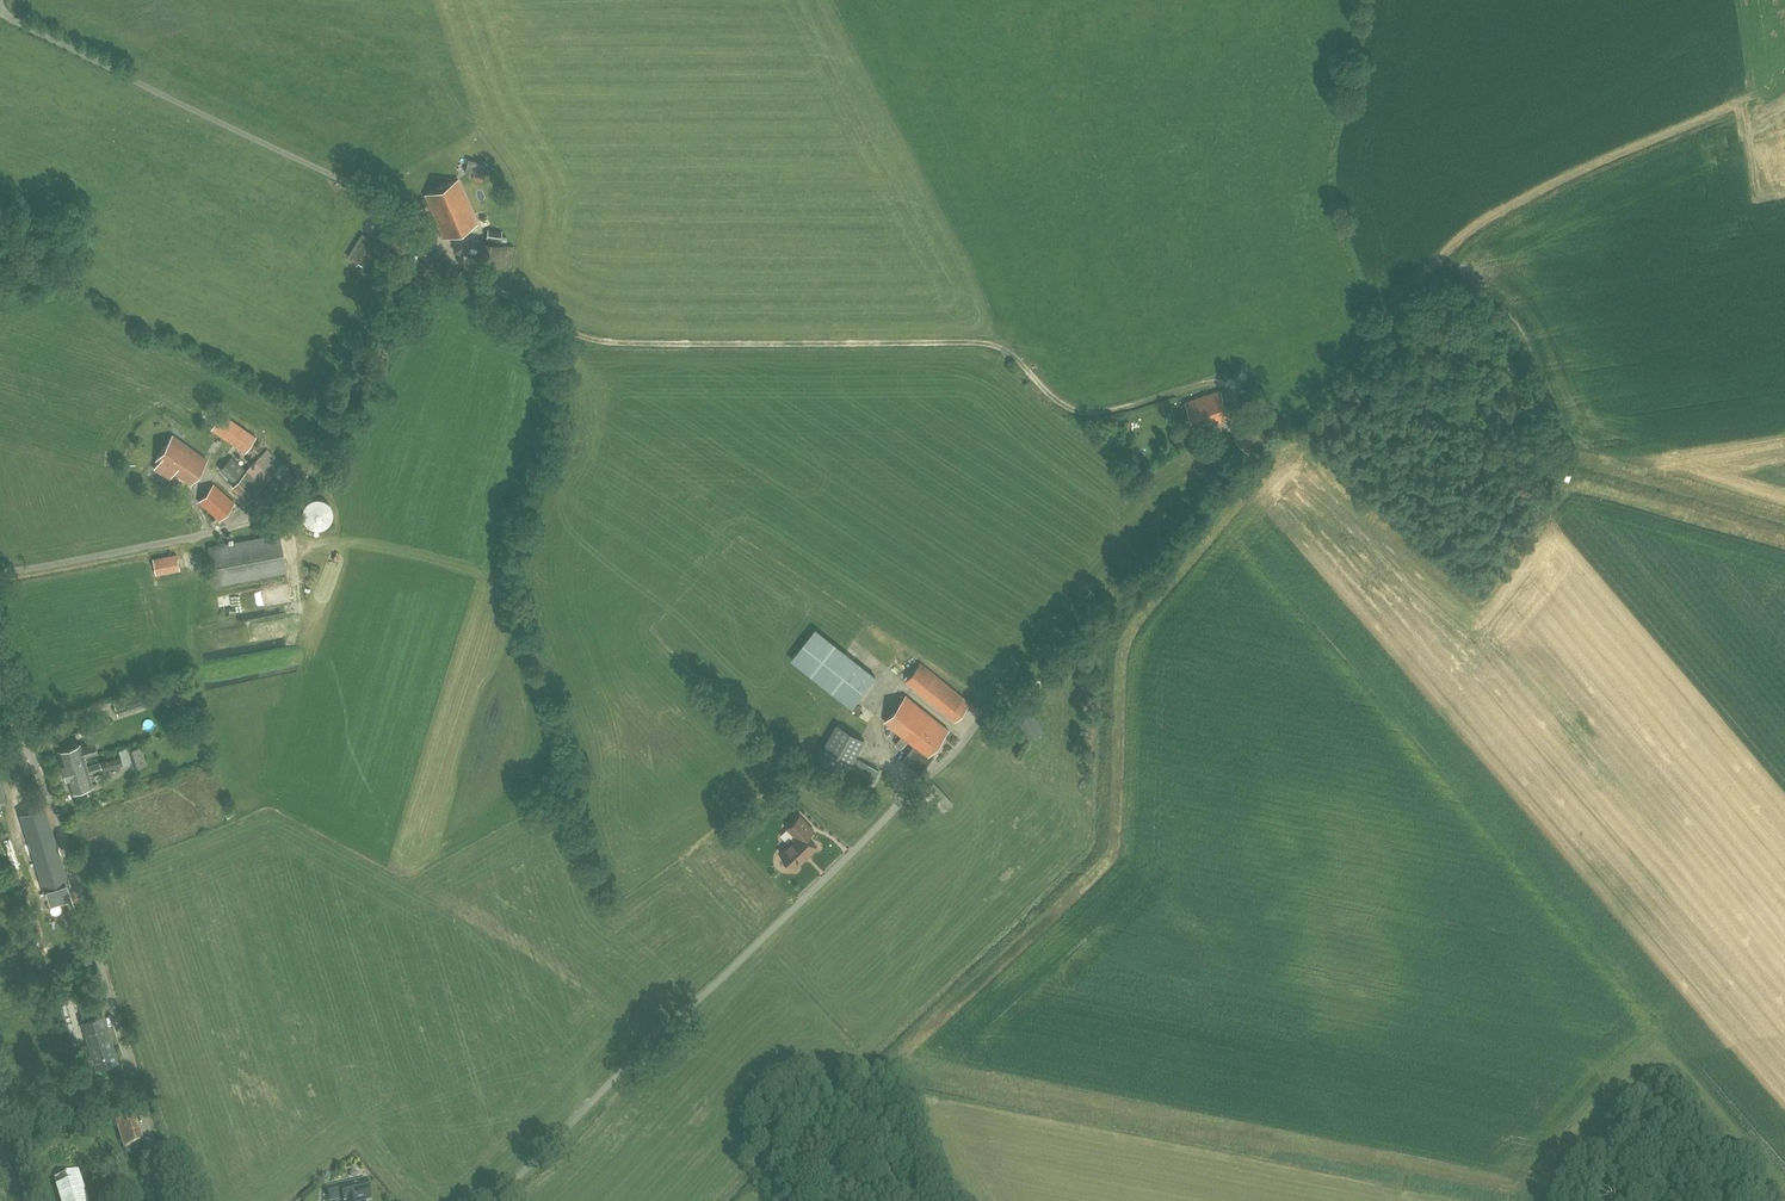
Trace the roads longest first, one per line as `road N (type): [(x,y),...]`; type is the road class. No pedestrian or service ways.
road 1 (track): [(490,1200),(1271,435),(1243,367),(1112,412),(1069,408),(992,338),(603,335),(419,250)]
road 2 (track): [(1489,1200),(912,1098)]
road 3 (track): [(0,570),(223,533),(283,510),(419,250)]
road 4 (residential): [(175,1200),(52,799),(0,675)]
road 5 (track): [(1784,195),(1760,197),(1745,113),(1736,108),(1491,224),(1382,326)]
road 6 (residential): [(419,250),(420,215),(0,14)]

